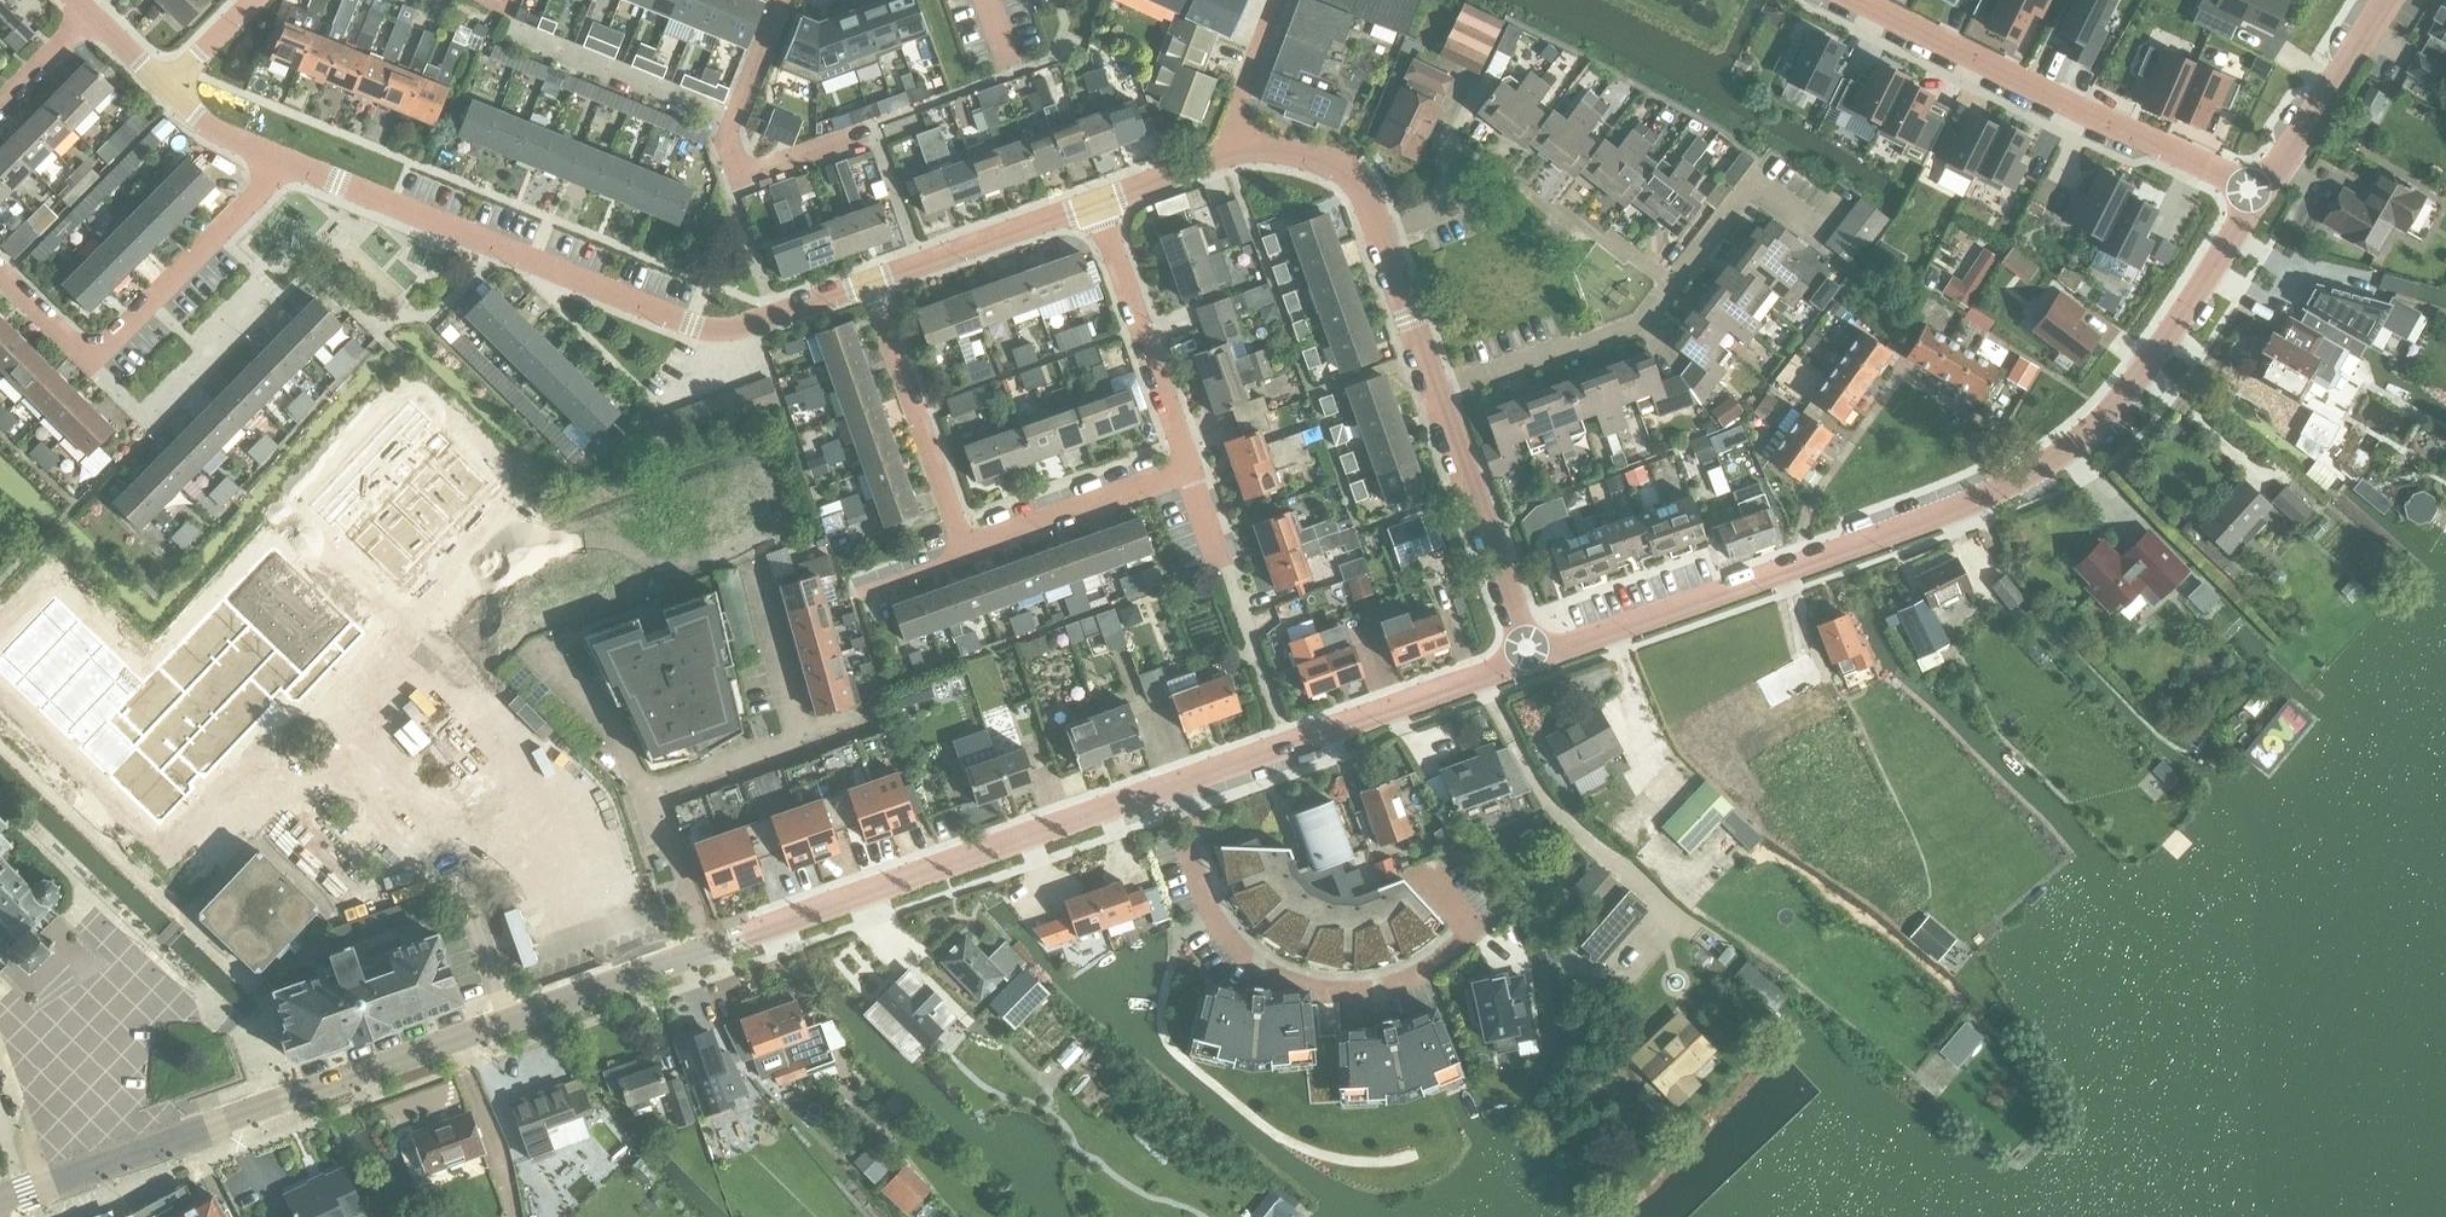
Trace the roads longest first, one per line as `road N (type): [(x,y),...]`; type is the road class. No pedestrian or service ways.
road 1 (tertiary): [(1530,653),(1971,495),(2071,442),(2132,386),(2257,191)]
road 2 (residential): [(283,165),(718,330),(868,282)]
road 3 (residential): [(0,1197),(510,1023)]
road 4 (residential): [(1845,189),(1818,225),(1759,180),(1642,331),(1440,398)]
road 5 (residential): [(1422,855),(1472,917),(1439,946),(1393,969),(1348,979),(1301,974),(1257,955),(1217,912),(1169,787)]
road 6 (tertiary): [(711,949),(1169,787)]
road 7 (residential): [(1853,0),(2257,191)]
road 8 (tertiary): [(1169,787),(1530,653)]
road 9 (residential): [(1235,154),(1317,164),(1344,174),(1366,195),(1440,398)]
road 10 (residential): [(1195,466),(1104,200)]
road 11 (residential): [(965,544),(956,536),(868,282)]
road 12 (residential): [(1440,398),(1530,653)]
road 13 (residential): [(90,350),(108,342),(283,165)]
road 14 (residential): [(868,282),(1104,200)]
road 15 (residential): [(965,544),(1195,466)]
road 16 (tertiary): [(2257,191),(2376,0)]
road 17 (residential): [(510,1023),(711,949)]
road 18 (residential): [(510,1023),(474,897),(432,859)]
road 19 (residential): [(655,791),(612,724),(536,650)]
road 20 (residential): [(711,949),(655,791)]
road 21 (residential): [(799,741),(753,583)]
road 22 (residential): [(1235,154),(1236,107),(1277,0)]
road 23 (residential): [(655,791),(799,741)]
road 24 (residential): [(1104,200),(1235,154)]
road 25 (residential): [(172,85),(230,139),(283,165)]
road 26 (residential): [(0,108),(95,12)]
road 27 (residential): [(853,594),(950,560),(965,544)]
road 28 (residential): [(90,350),(0,267)]

